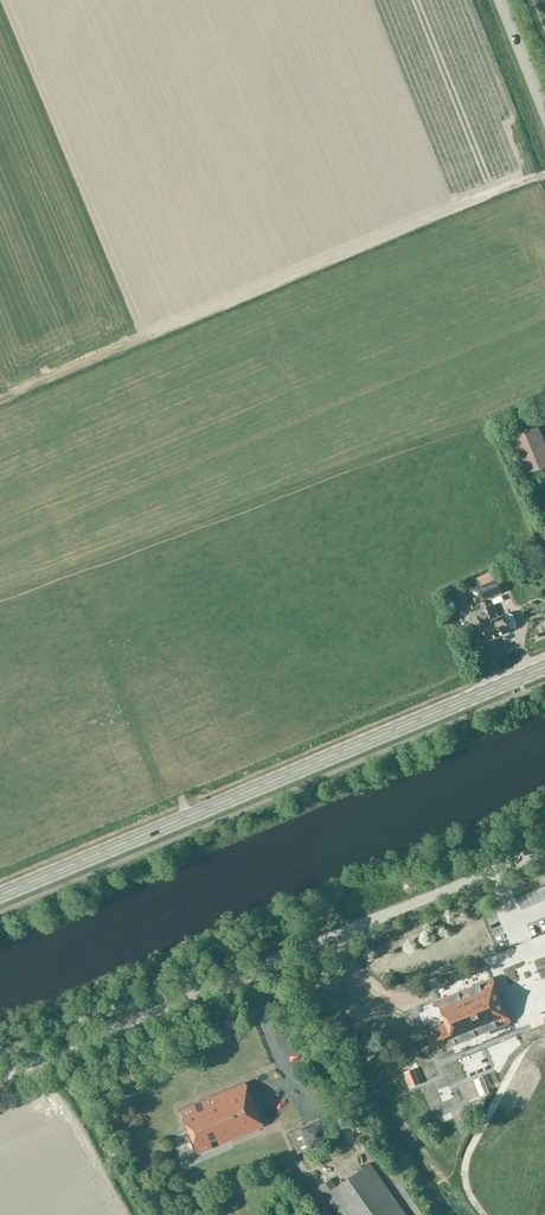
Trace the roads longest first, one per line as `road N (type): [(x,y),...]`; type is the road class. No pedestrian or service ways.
road 1 (primary): [(0,895),(544,667)]
road 2 (unclassified): [(0,1075),(544,848)]
road 3 (track): [(486,1214),(464,1183),(464,1156),(509,1075),(544,1038)]
road 4 (unclassified): [(544,112),(500,0)]

